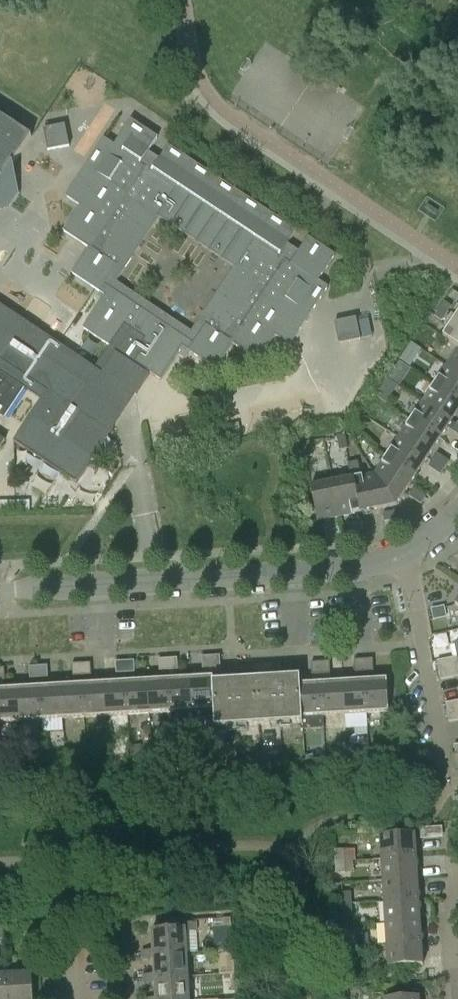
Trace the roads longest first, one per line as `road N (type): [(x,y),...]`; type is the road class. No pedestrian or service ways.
road 1 (residential): [(0,590),(355,570),(404,555)]
road 2 (residential): [(437,746),(404,555)]
road 3 (residential): [(453,998),(452,828)]

